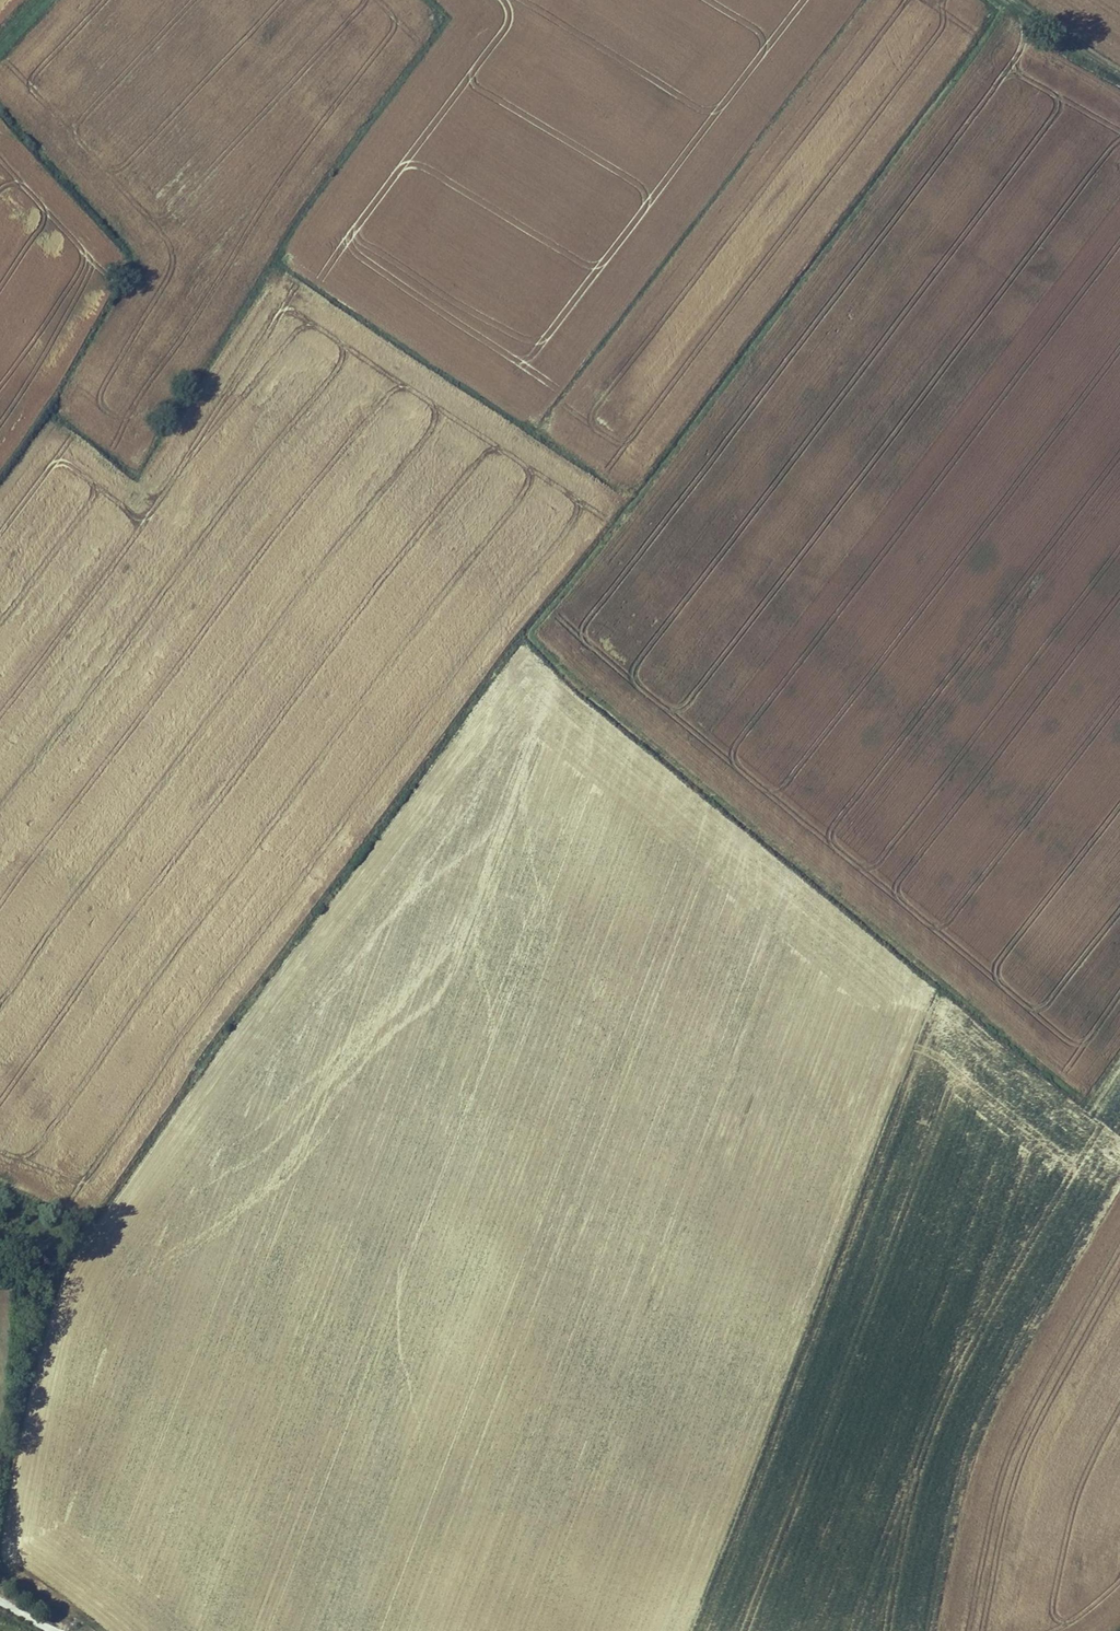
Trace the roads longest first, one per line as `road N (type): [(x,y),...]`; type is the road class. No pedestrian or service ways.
road 1 (track): [(1119,73),(1008,0)]

